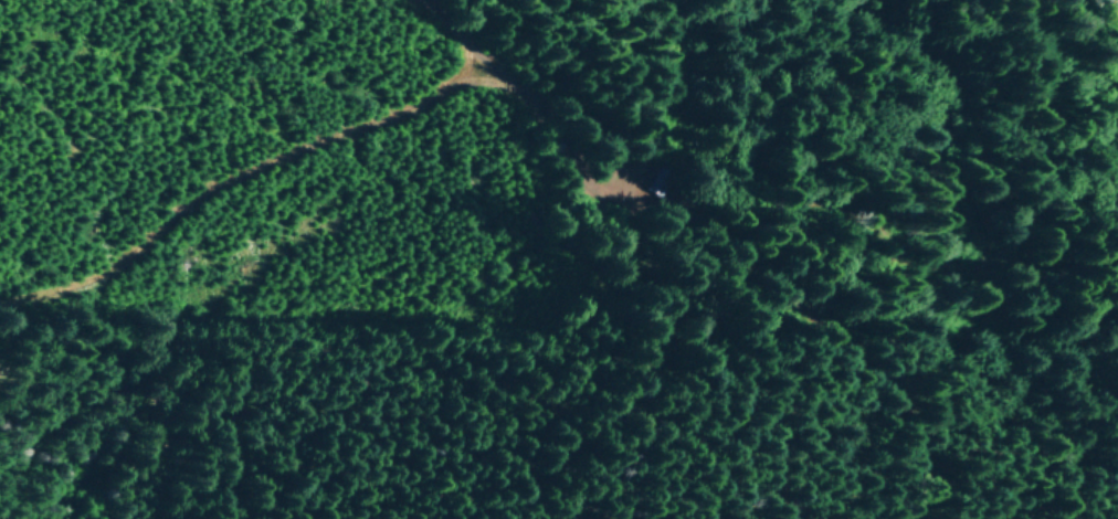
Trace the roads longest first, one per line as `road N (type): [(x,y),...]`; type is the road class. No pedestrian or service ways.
road 1 (track): [(1117,277),(1070,293),(630,236),(482,42),(456,34)]
road 2 (track): [(491,53),(431,133),(148,253),(21,367),(0,410)]
road 3 (track): [(329,0),(456,34),(507,7),(568,0),(627,11),(735,120),(776,123),(855,55)]
road 4 (track): [(764,254),(809,377),(919,518)]

